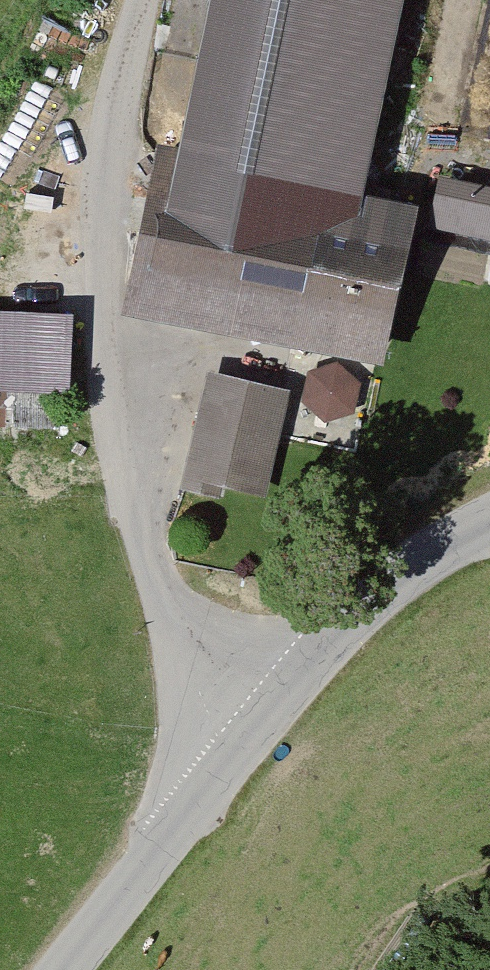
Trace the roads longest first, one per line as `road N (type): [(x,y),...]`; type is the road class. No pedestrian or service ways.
road 1 (residential): [(217,778),(146,559),(100,285),(95,111),(133,0)]
road 2 (residential): [(217,778),(280,700),(429,552),(489,523)]
road 3 (residential): [(65,969),(217,778)]

